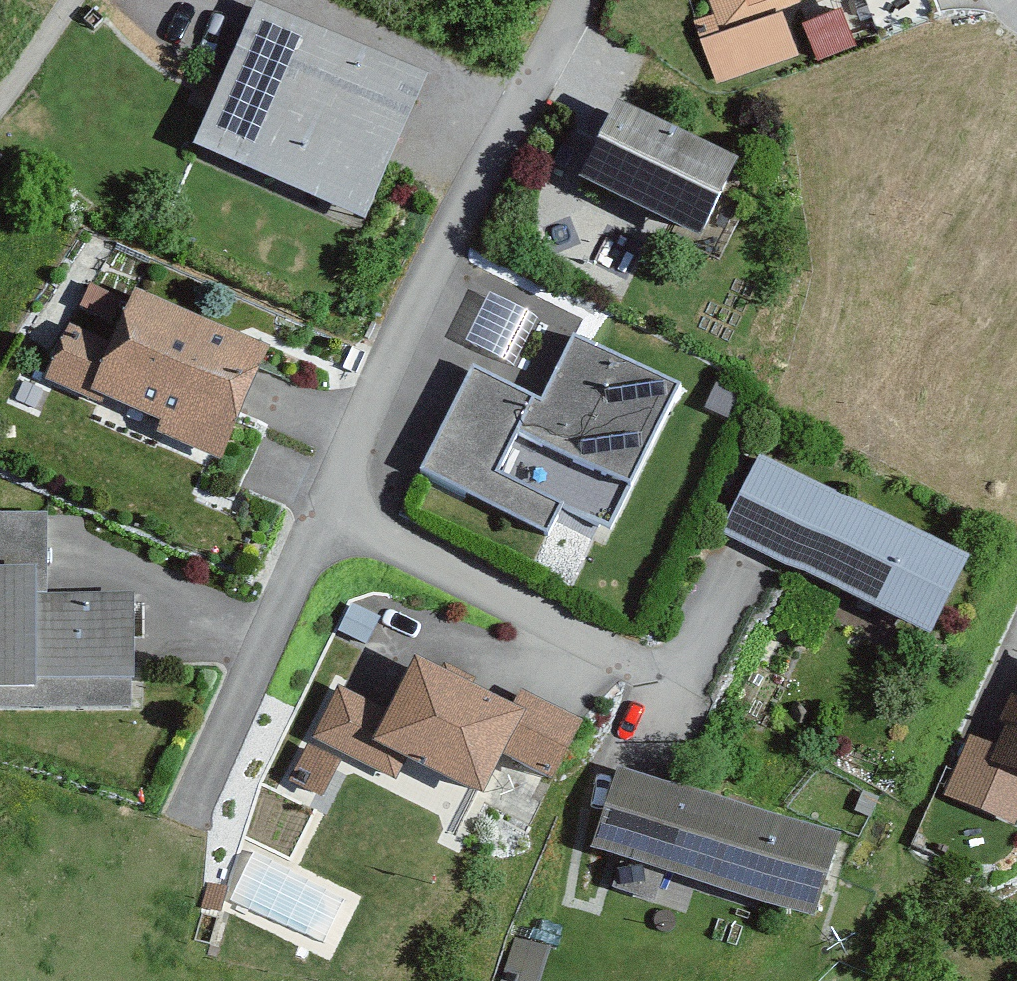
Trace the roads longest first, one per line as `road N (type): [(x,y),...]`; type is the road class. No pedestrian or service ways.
road 1 (residential): [(330,517),(577,0)]
road 2 (residential): [(330,517),(622,666),(675,672),(740,572)]
road 3 (residential): [(182,813),(330,517)]

